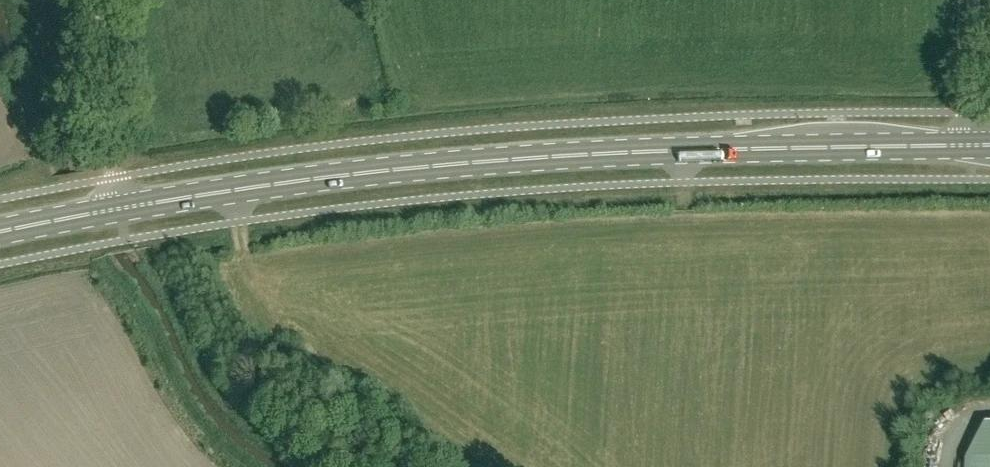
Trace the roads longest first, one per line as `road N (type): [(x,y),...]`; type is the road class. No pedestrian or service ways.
road 1 (primary): [(121,208),(429,165),(969,143)]
road 2 (track): [(117,176),(96,0)]
road 3 (unclassified): [(969,143),(971,0)]
road 4 (primary): [(0,233),(121,208)]

